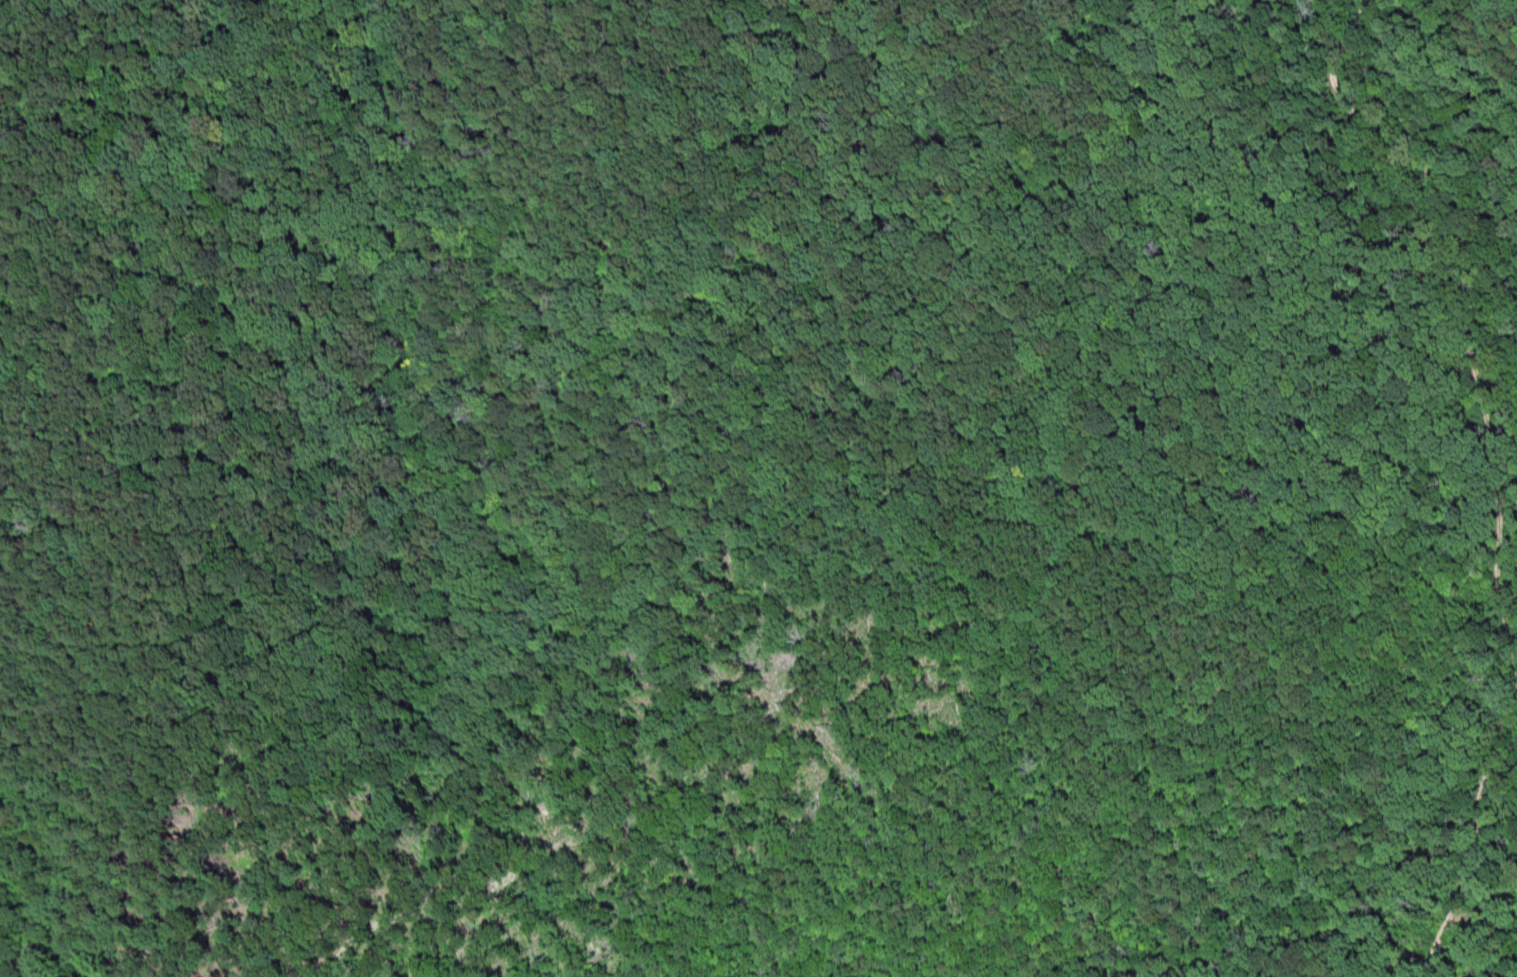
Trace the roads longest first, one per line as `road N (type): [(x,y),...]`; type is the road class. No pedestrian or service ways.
road 1 (track): [(1416,976),(1436,930),(1484,694),(1479,549),(1436,297),(1329,109),(1329,50),(1367,18),(1365,0)]

